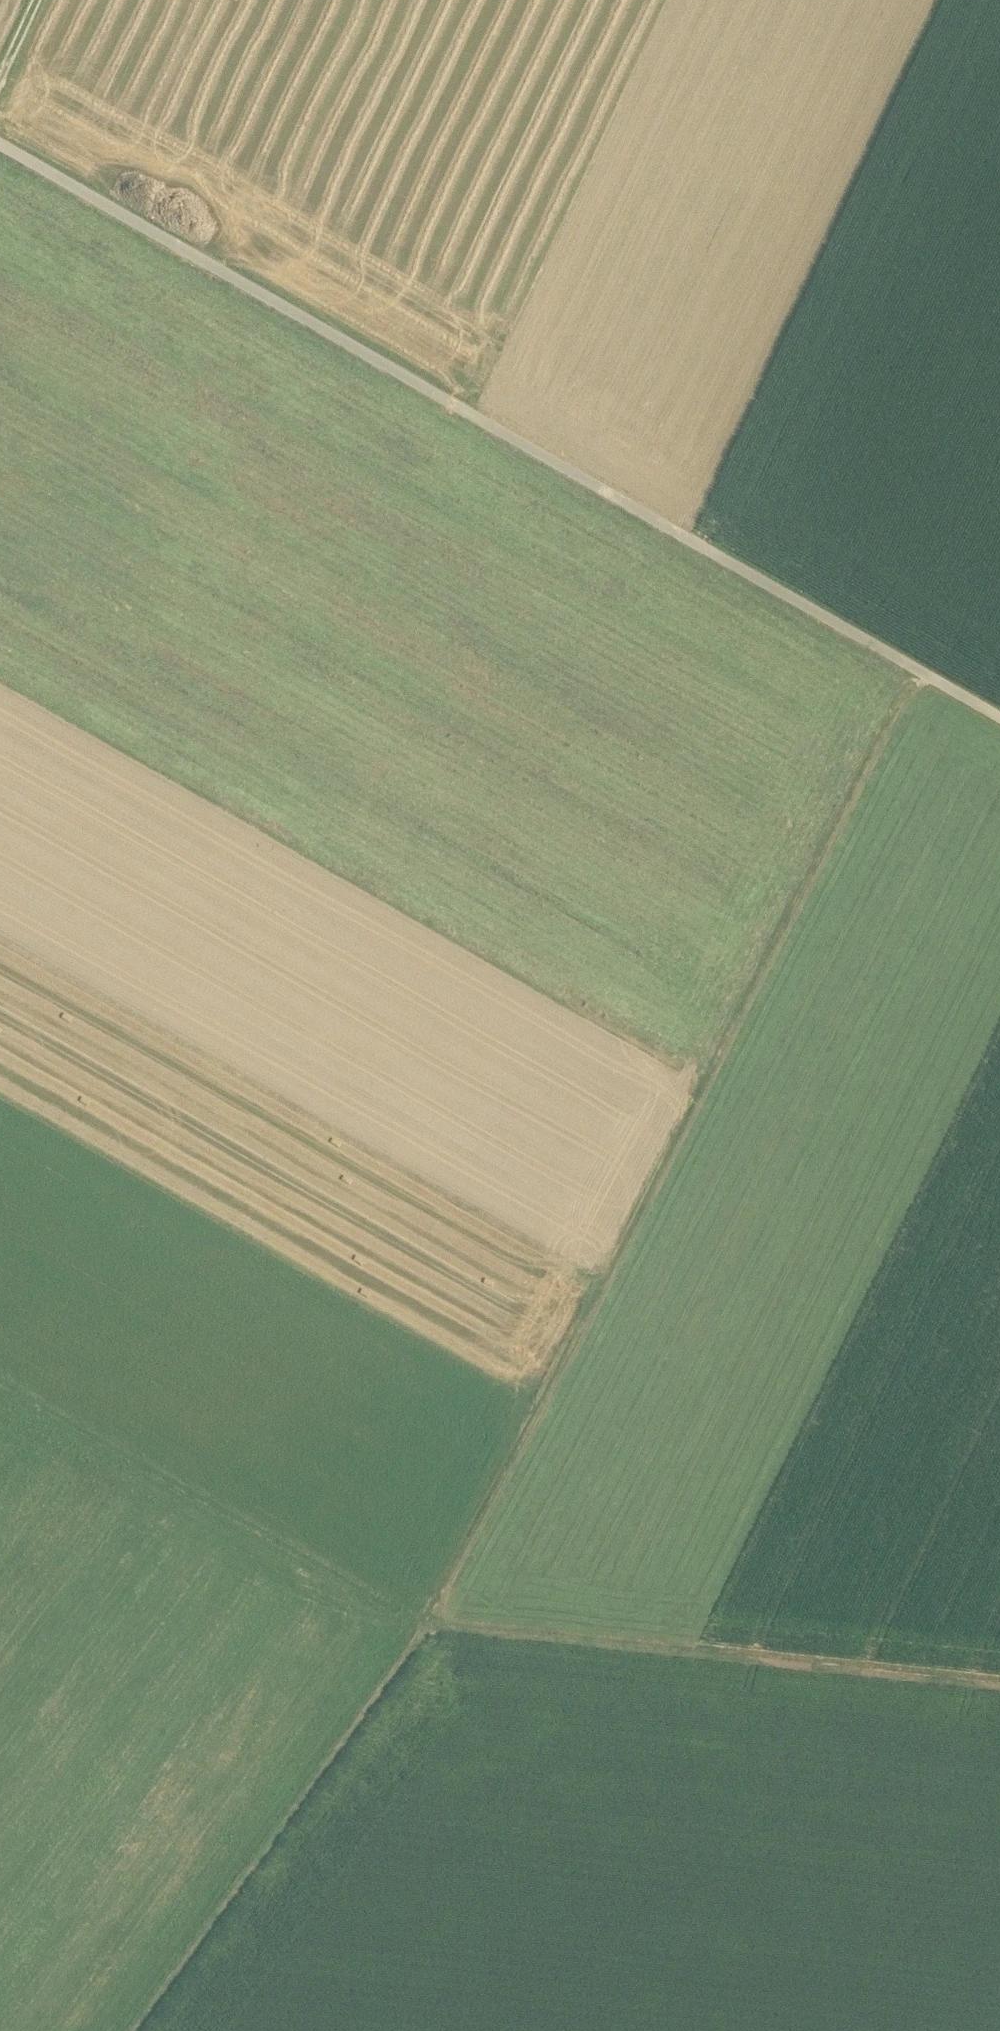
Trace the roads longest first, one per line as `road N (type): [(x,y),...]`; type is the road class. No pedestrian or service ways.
road 1 (track): [(140,2030),(424,1622),(915,670)]
road 2 (track): [(0,1382),(424,1622),(999,1685)]
road 3 (track): [(0,147),(915,670)]

